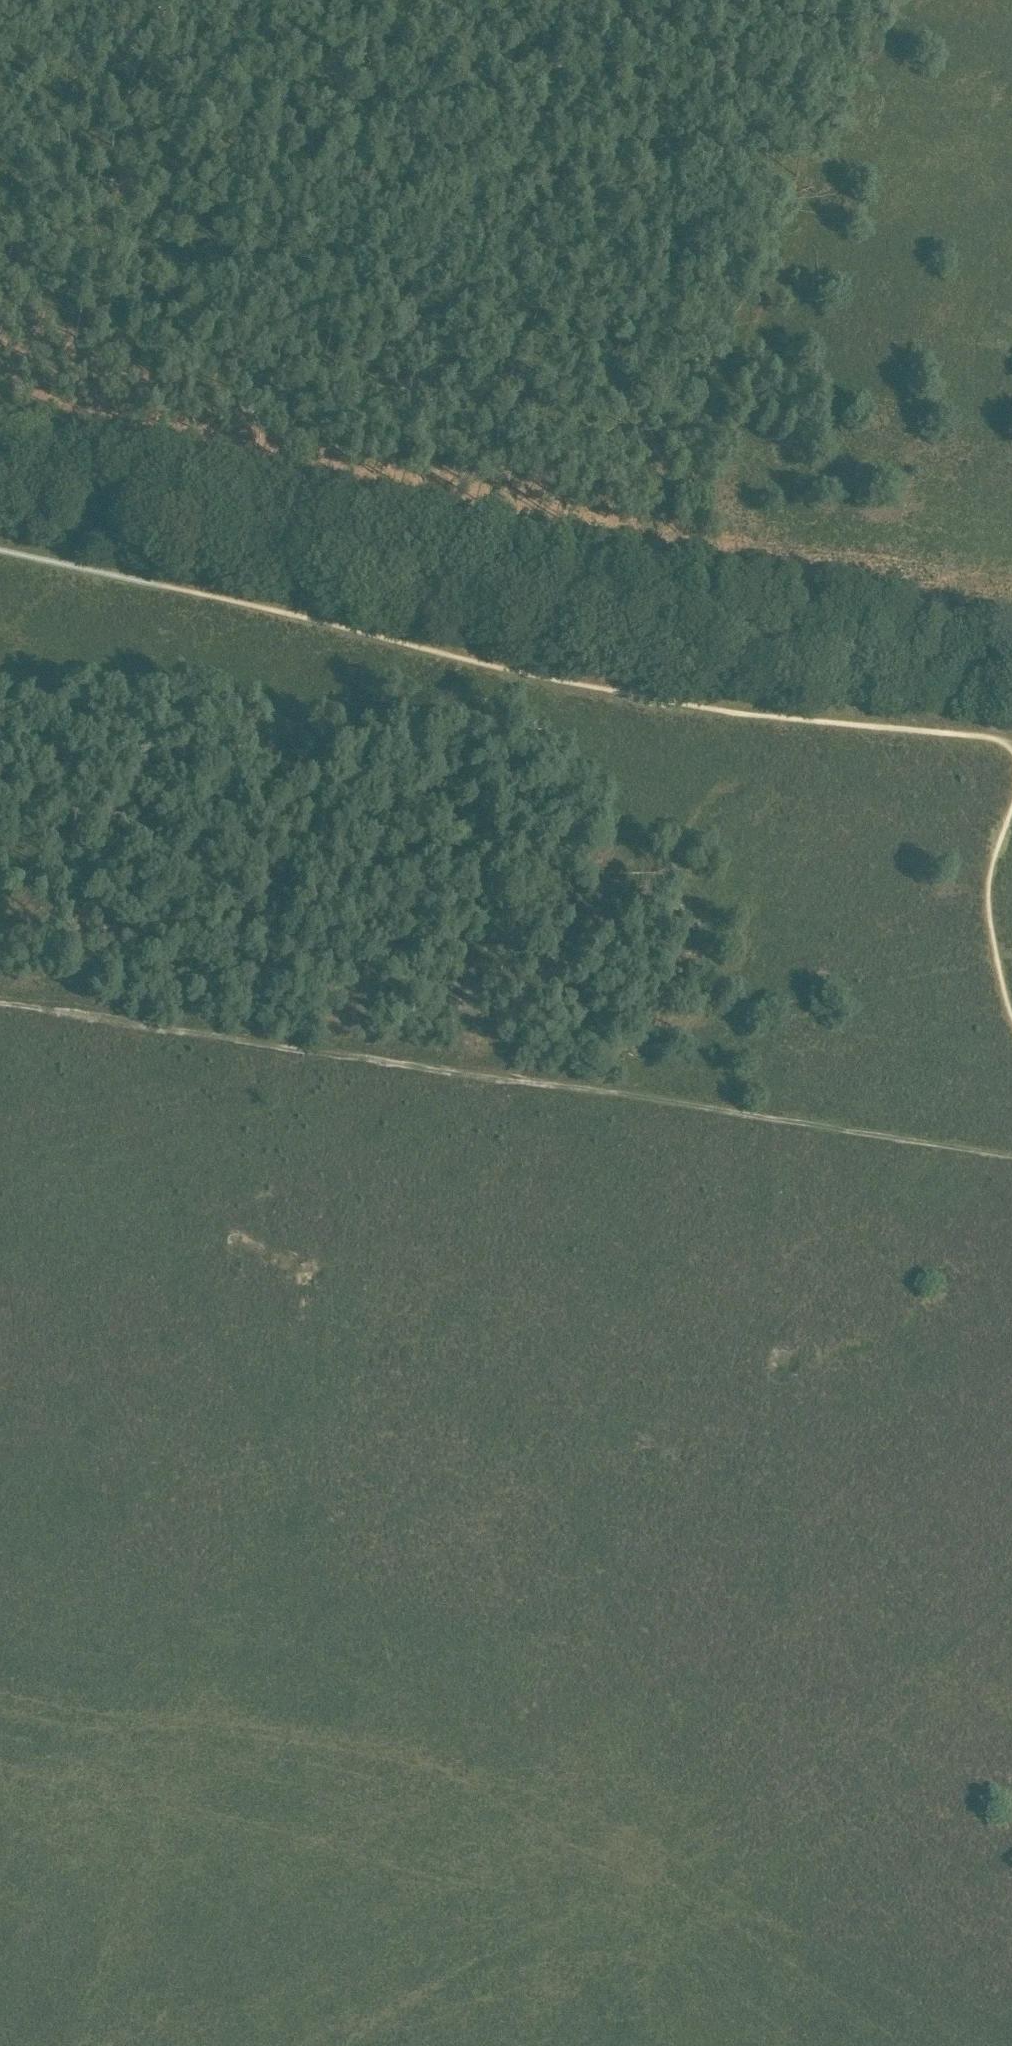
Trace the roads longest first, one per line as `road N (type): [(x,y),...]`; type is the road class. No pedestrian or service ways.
road 1 (track): [(0,484),(1011,682)]

